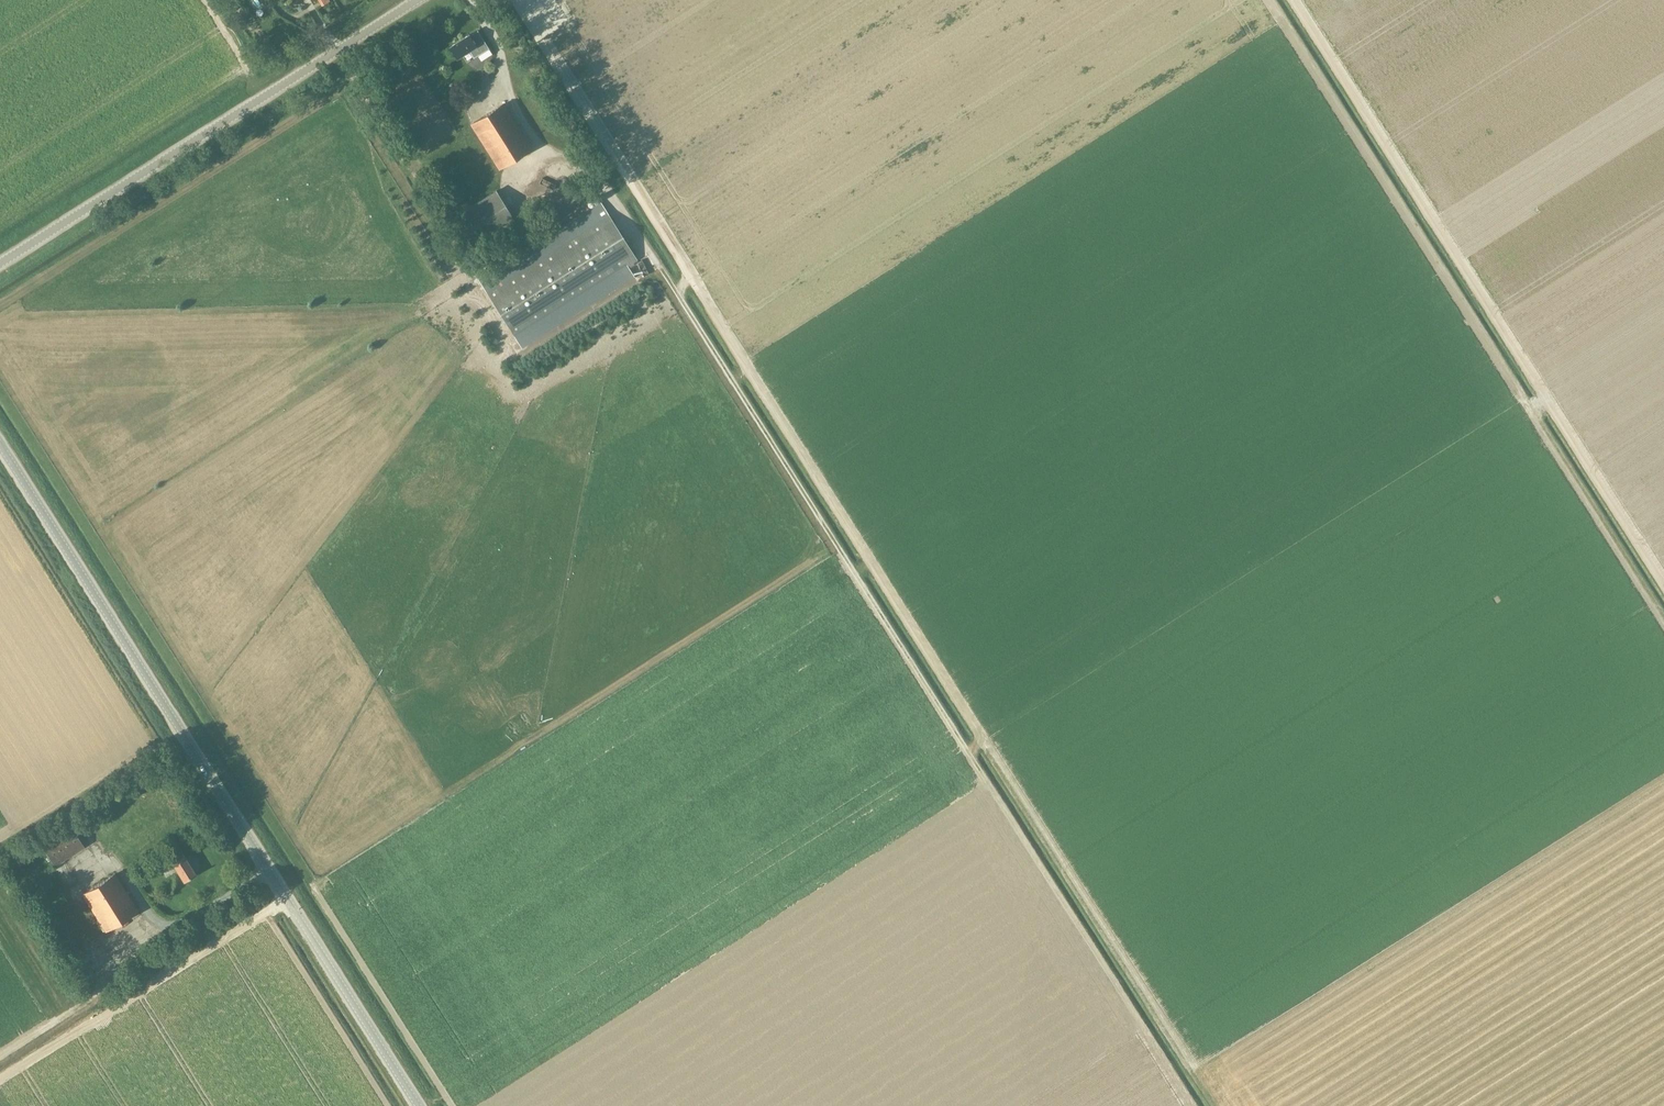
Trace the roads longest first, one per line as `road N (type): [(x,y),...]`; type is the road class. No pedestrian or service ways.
road 1 (unclassified): [(418,1105),(0,445)]
road 2 (unclassified): [(0,264),(417,0)]

